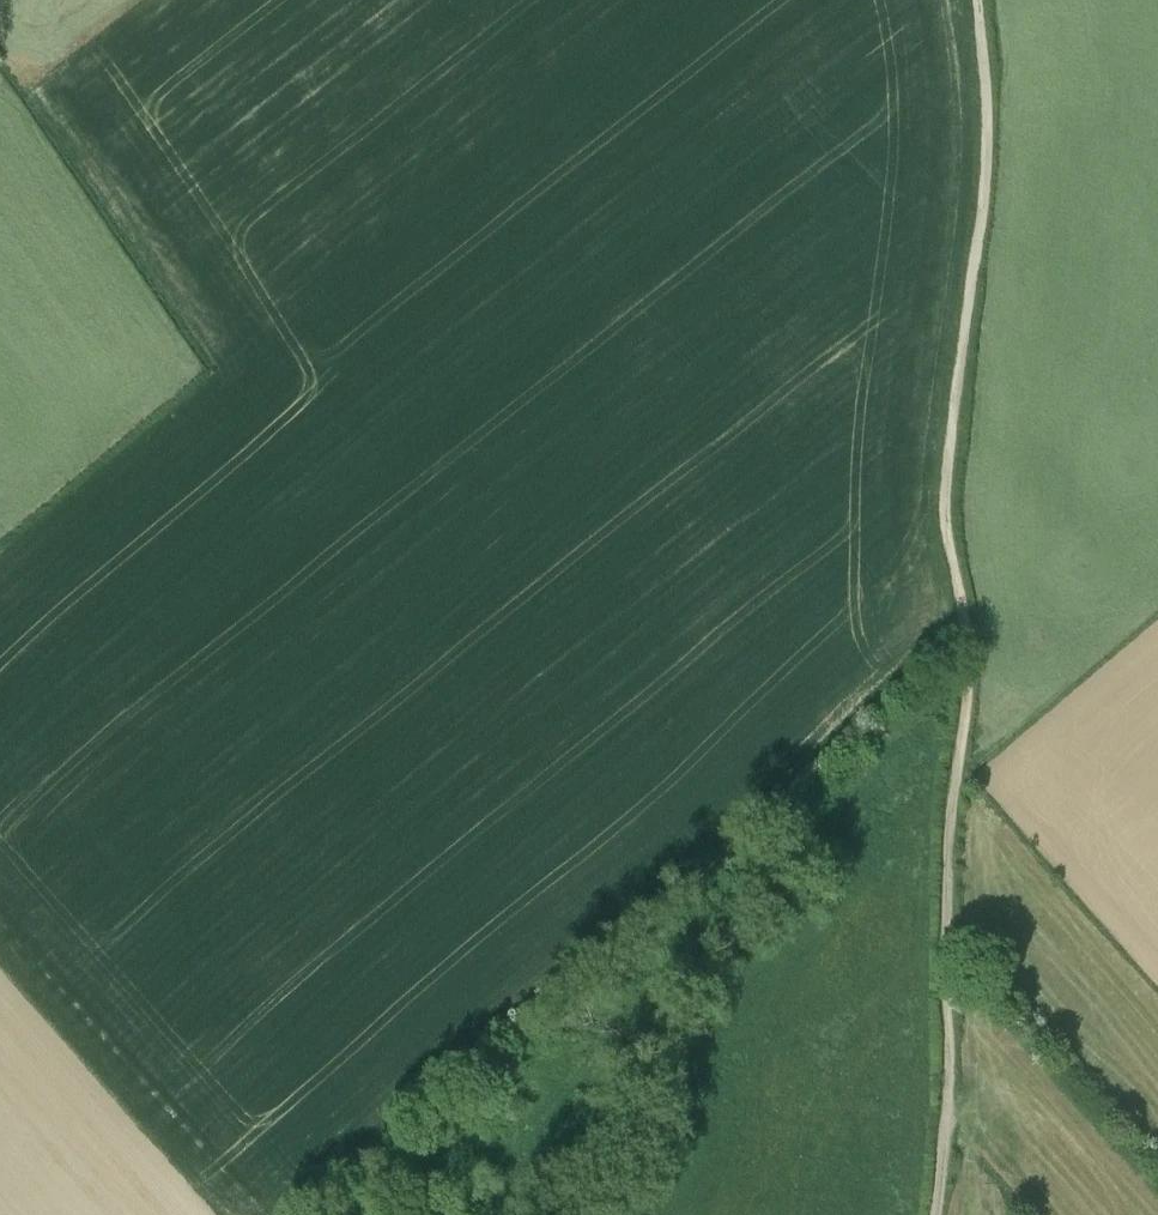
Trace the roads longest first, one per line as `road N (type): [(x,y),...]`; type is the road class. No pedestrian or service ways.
road 1 (track): [(967,645),(915,666),(702,875),(498,1036),(308,1214)]
road 2 (track): [(977,0),(985,157),(946,507),(967,645)]
road 3 (track): [(935,1214),(947,1080),(946,894),(967,645)]

